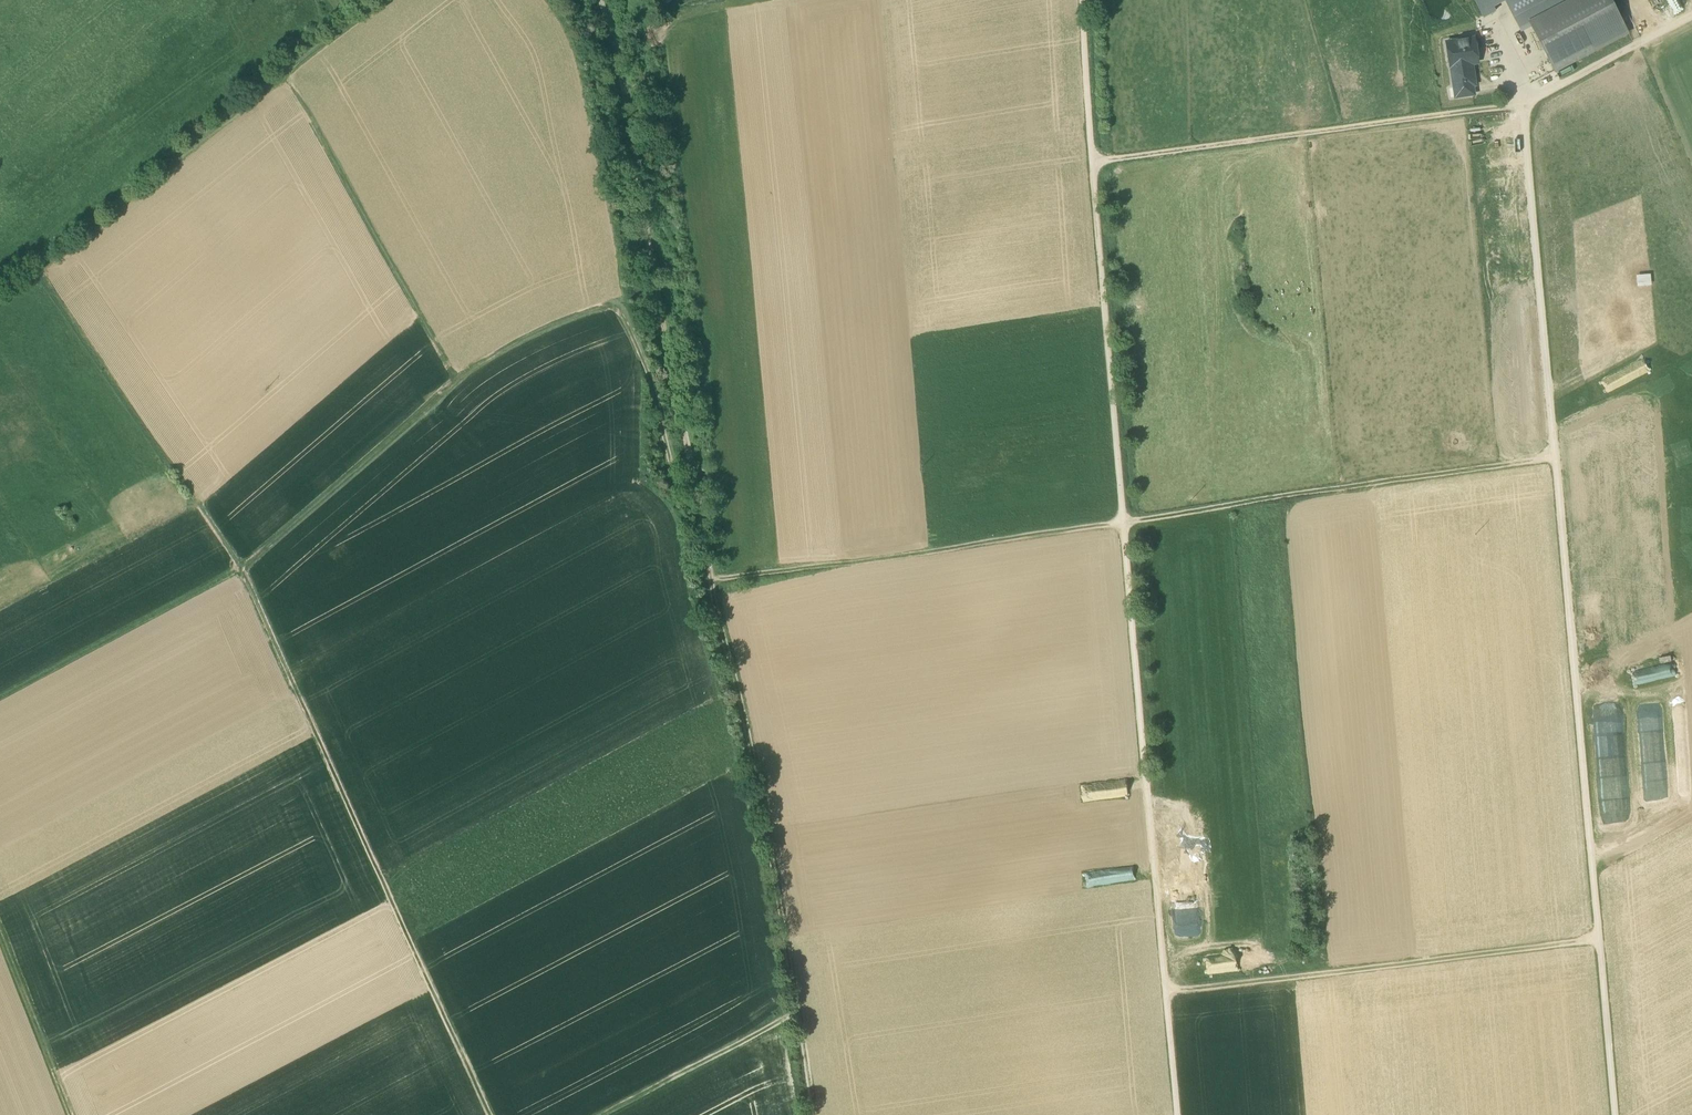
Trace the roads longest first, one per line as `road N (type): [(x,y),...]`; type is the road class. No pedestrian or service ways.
road 1 (track): [(1691,15),(1522,106),(1615,1114)]
road 2 (track): [(1177,1114),(1083,0)]
road 3 (track): [(488,1114),(242,570),(38,265)]
road 4 (track): [(813,1114),(761,798),(696,494)]
road 5 (track): [(0,697),(242,570),(457,382)]
road 6 (track): [(696,494),(601,0)]
road 7 (track): [(376,0),(0,292)]
road 8 (track): [(1166,992),(1599,938)]
road 9 (track): [(1124,523),(1554,457)]
road 10 (track): [(1093,162),(1522,106)]
road 11 (track): [(1124,523),(711,582)]
road 12 (track): [(457,382),(514,343),(611,307),(650,374),(675,479),(696,494)]
road 13 (track): [(286,72),(457,382)]
road 14 (track): [(798,1013),(600,1114)]
road 15 (track): [(73,1114),(0,932)]
road 16 (track): [(755,0),(611,28)]
road 17 (track): [(1691,169),(1635,46)]

